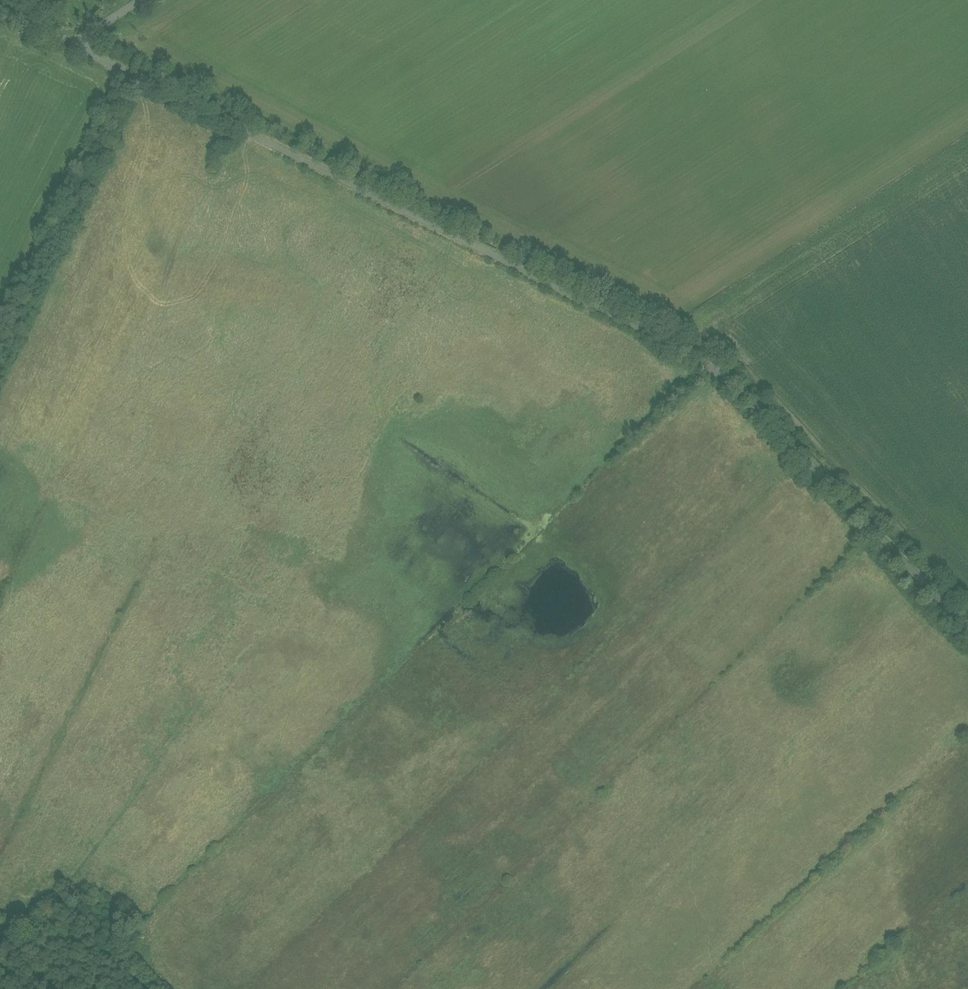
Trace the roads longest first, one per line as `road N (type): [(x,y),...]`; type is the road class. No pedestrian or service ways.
road 1 (residential): [(967,625),(720,367),(664,329),(75,43)]

